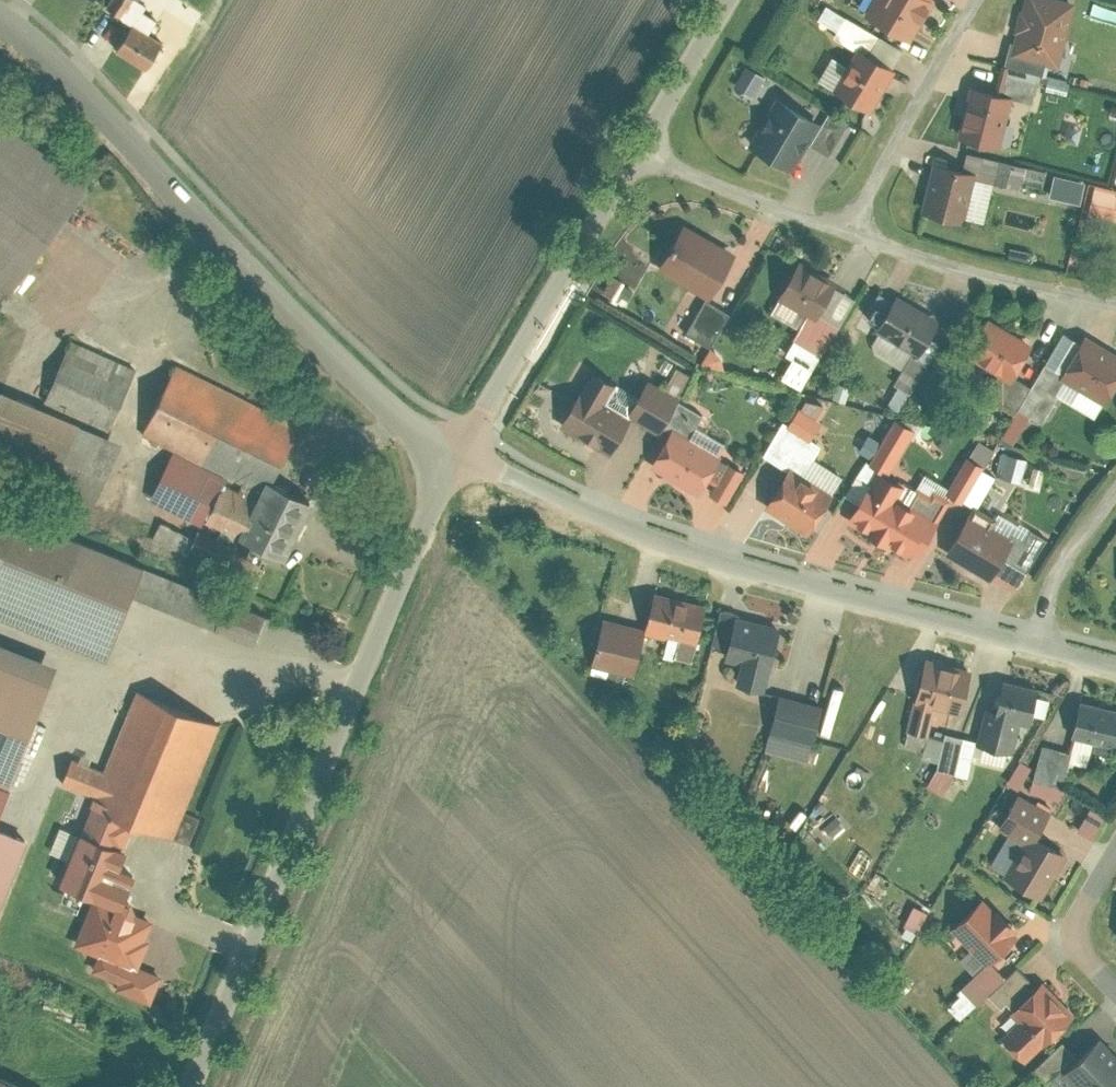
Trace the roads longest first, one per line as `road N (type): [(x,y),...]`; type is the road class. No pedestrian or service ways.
road 1 (unclassified): [(164,1086),(441,442)]
road 2 (unclassified): [(0,18),(57,68),(320,349),(441,442)]
road 3 (residential): [(441,442),(637,526),(1016,628)]
road 4 (unclassified): [(441,442),(617,142)]
road 5 (residential): [(1115,296),(828,222)]
road 6 (residential): [(964,0),(828,222)]
road 7 (residential): [(828,222),(617,142)]
road 8 (residential): [(1115,802),(1066,897),(1065,922),(1115,995)]
road 9 (residential): [(1016,628),(1034,578),(1115,459)]
road 10 (unclassified): [(617,142),(705,0)]

